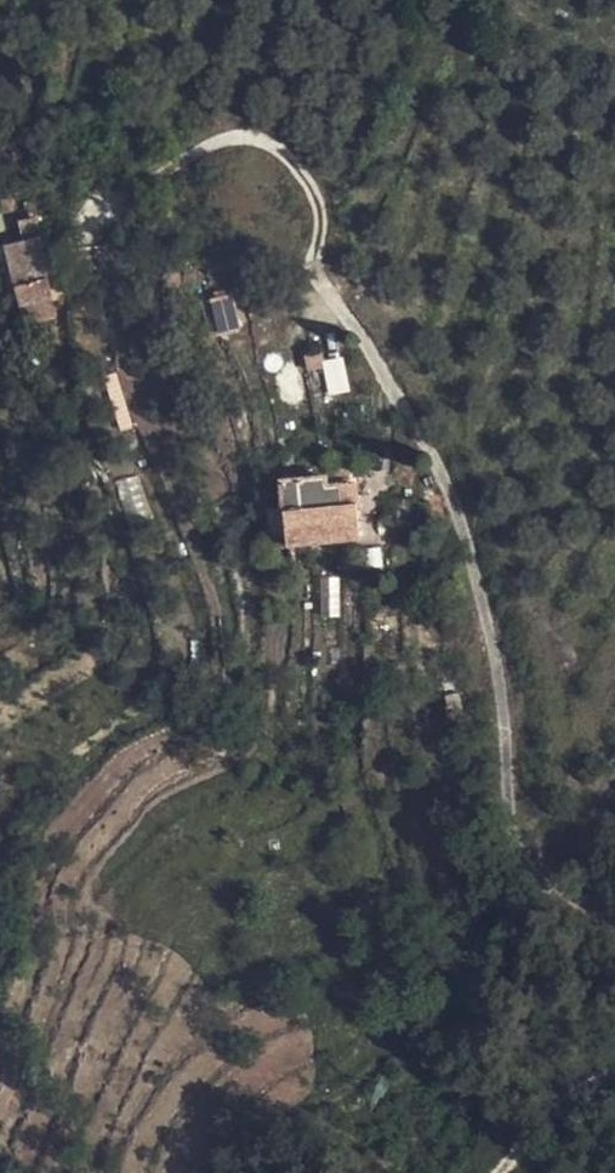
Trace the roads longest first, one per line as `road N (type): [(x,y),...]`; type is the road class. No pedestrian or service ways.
road 1 (track): [(614,923),(539,873),(515,843),(501,683),(455,505),(402,401),(335,305),(321,202),(264,141),(219,138),(157,179)]
road 2 (track): [(505,1172),(614,1076)]

